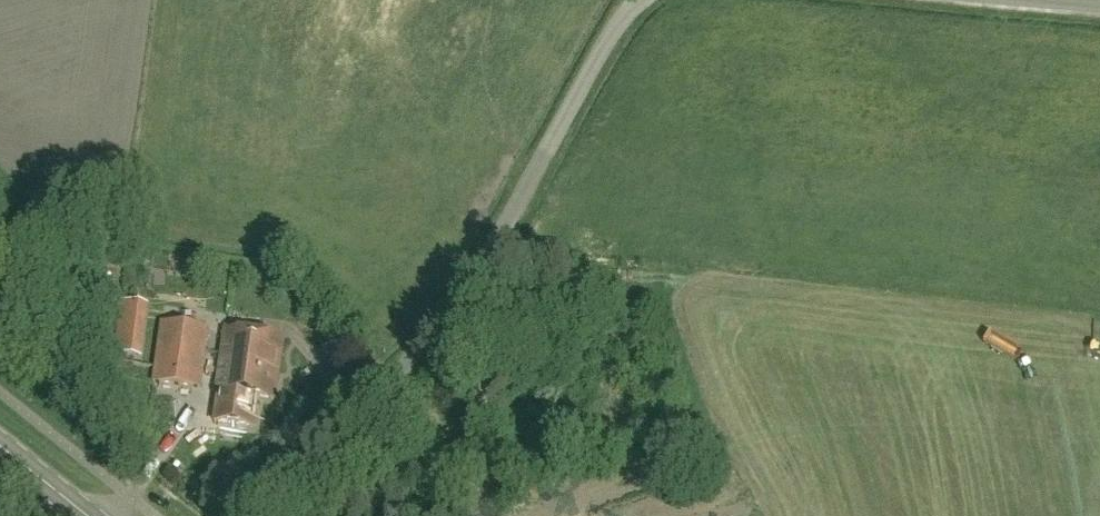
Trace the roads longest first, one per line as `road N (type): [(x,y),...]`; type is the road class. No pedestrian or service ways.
road 1 (unclassified): [(250,515),(446,323),(608,43),(642,0)]

